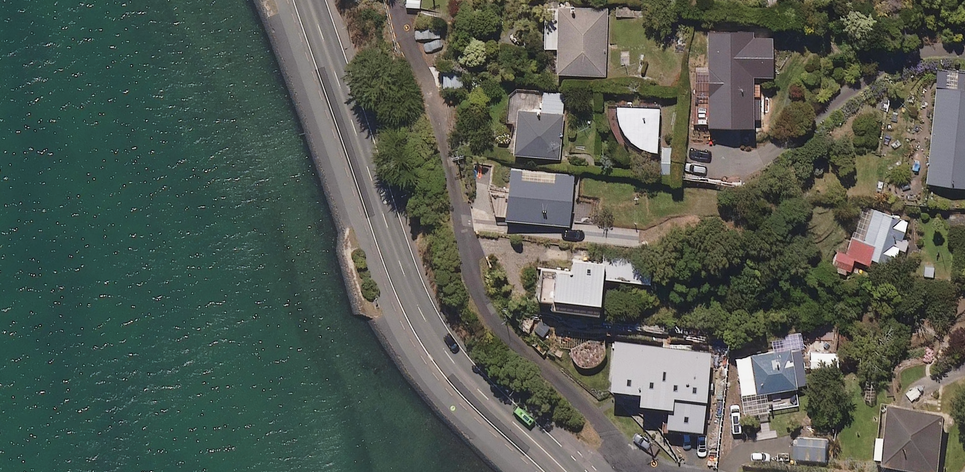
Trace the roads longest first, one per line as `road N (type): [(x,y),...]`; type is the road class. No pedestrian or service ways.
road 1 (secondary): [(309,0),(427,324),(465,377),(566,471)]
road 2 (residential): [(635,471),(581,398),(484,303),(396,2)]

